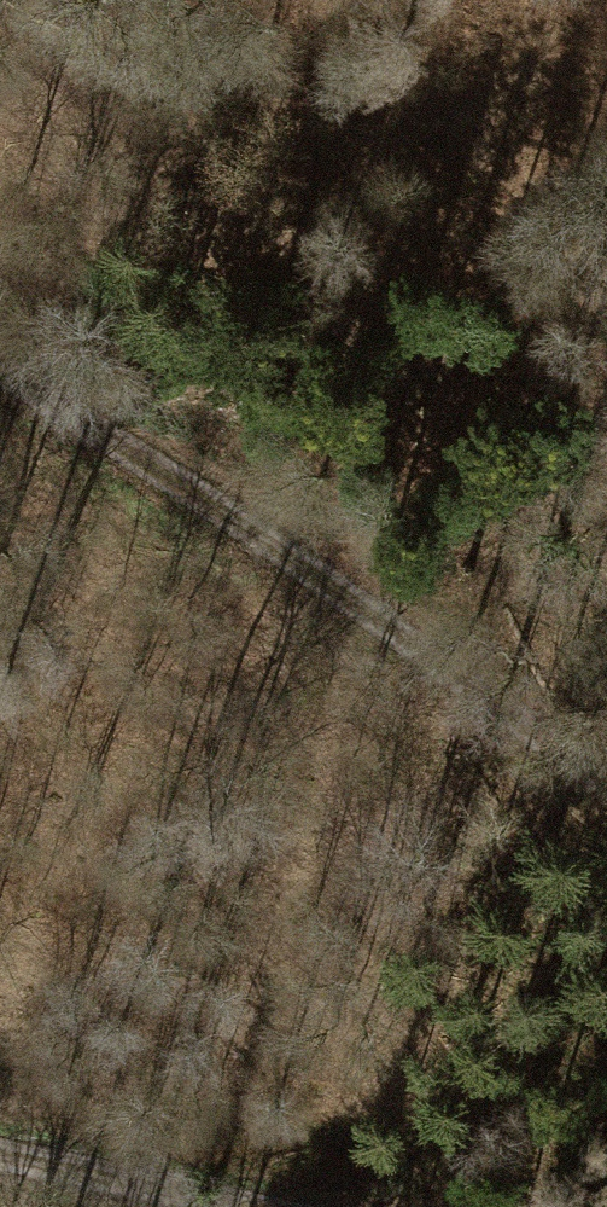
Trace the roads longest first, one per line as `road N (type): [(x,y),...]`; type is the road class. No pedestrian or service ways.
road 1 (track): [(0,371),(606,781)]
road 2 (track): [(0,1153),(259,1206)]
road 3 (track): [(606,609),(548,550),(531,505),(546,491),(606,485)]

